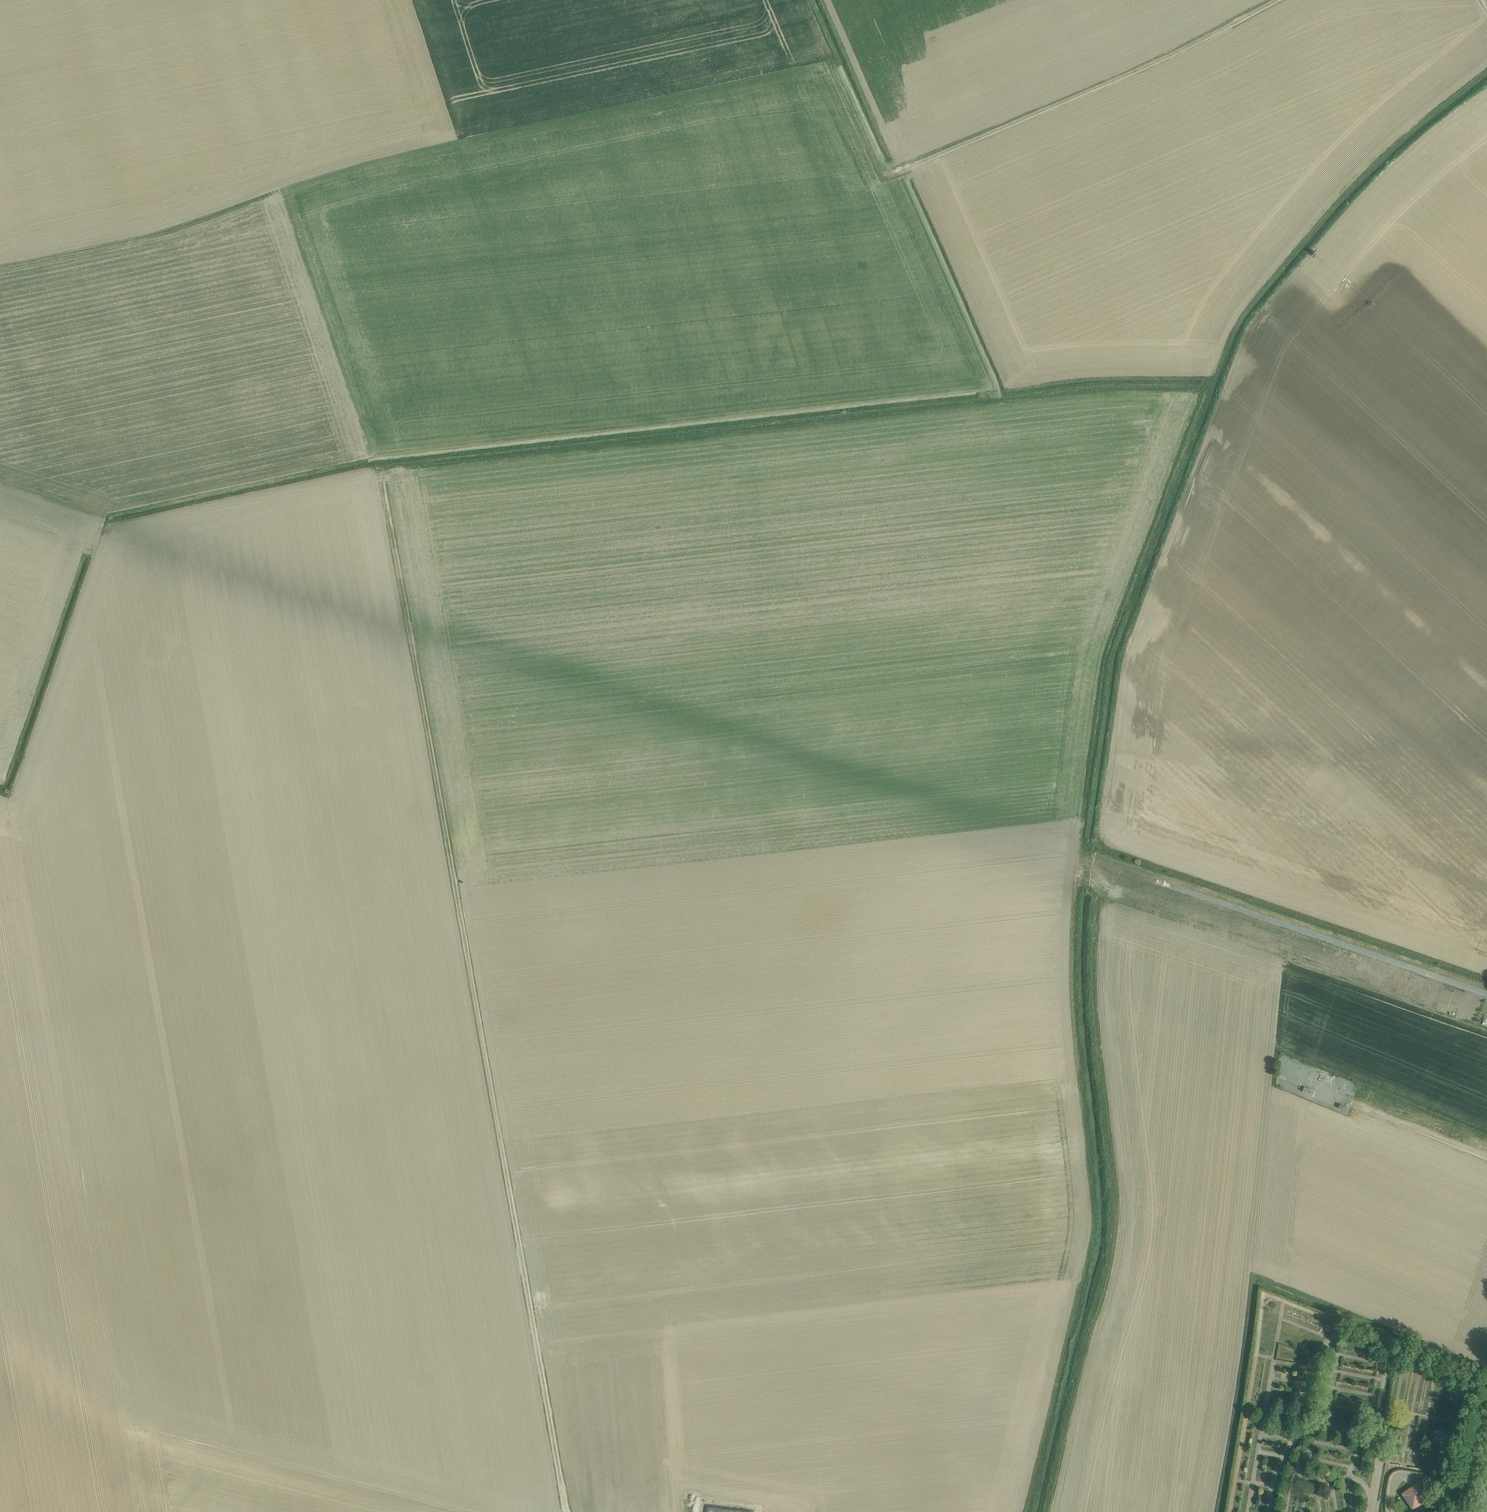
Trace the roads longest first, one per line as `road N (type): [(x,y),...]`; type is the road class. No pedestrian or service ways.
road 1 (track): [(379,474),(568,1511)]
road 2 (track): [(899,173),(1282,0)]
road 3 (track): [(1486,993),(1092,854)]
road 4 (track): [(273,194),(172,230),(0,267)]
road 5 (track): [(1351,1103),(1486,1157)]

